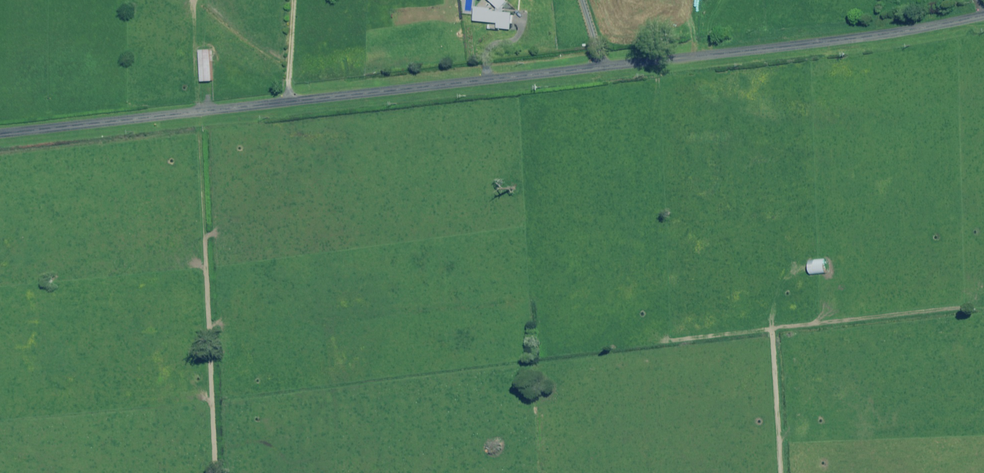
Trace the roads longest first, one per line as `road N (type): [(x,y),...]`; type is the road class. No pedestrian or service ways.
road 1 (unclassified): [(0,133),(825,41),(983,16)]
road 2 (track): [(218,472),(203,111)]
road 3 (track): [(791,263),(765,322),(776,472)]

